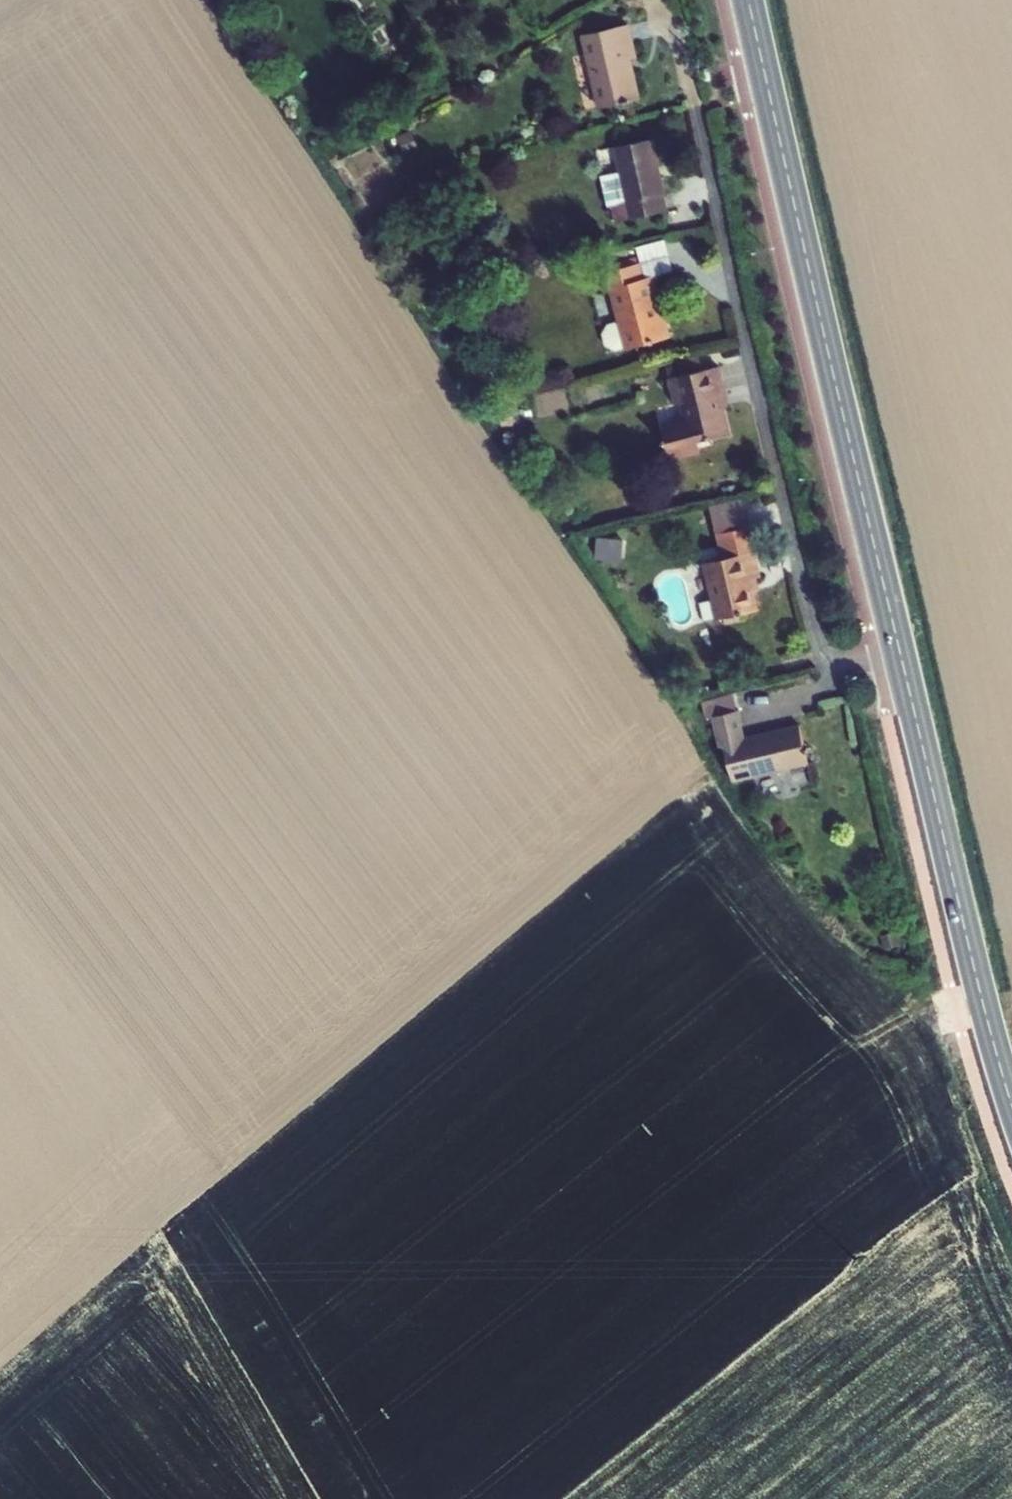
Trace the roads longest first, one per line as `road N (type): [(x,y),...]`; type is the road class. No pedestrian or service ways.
road 1 (primary): [(1011,1105),(741,4)]

